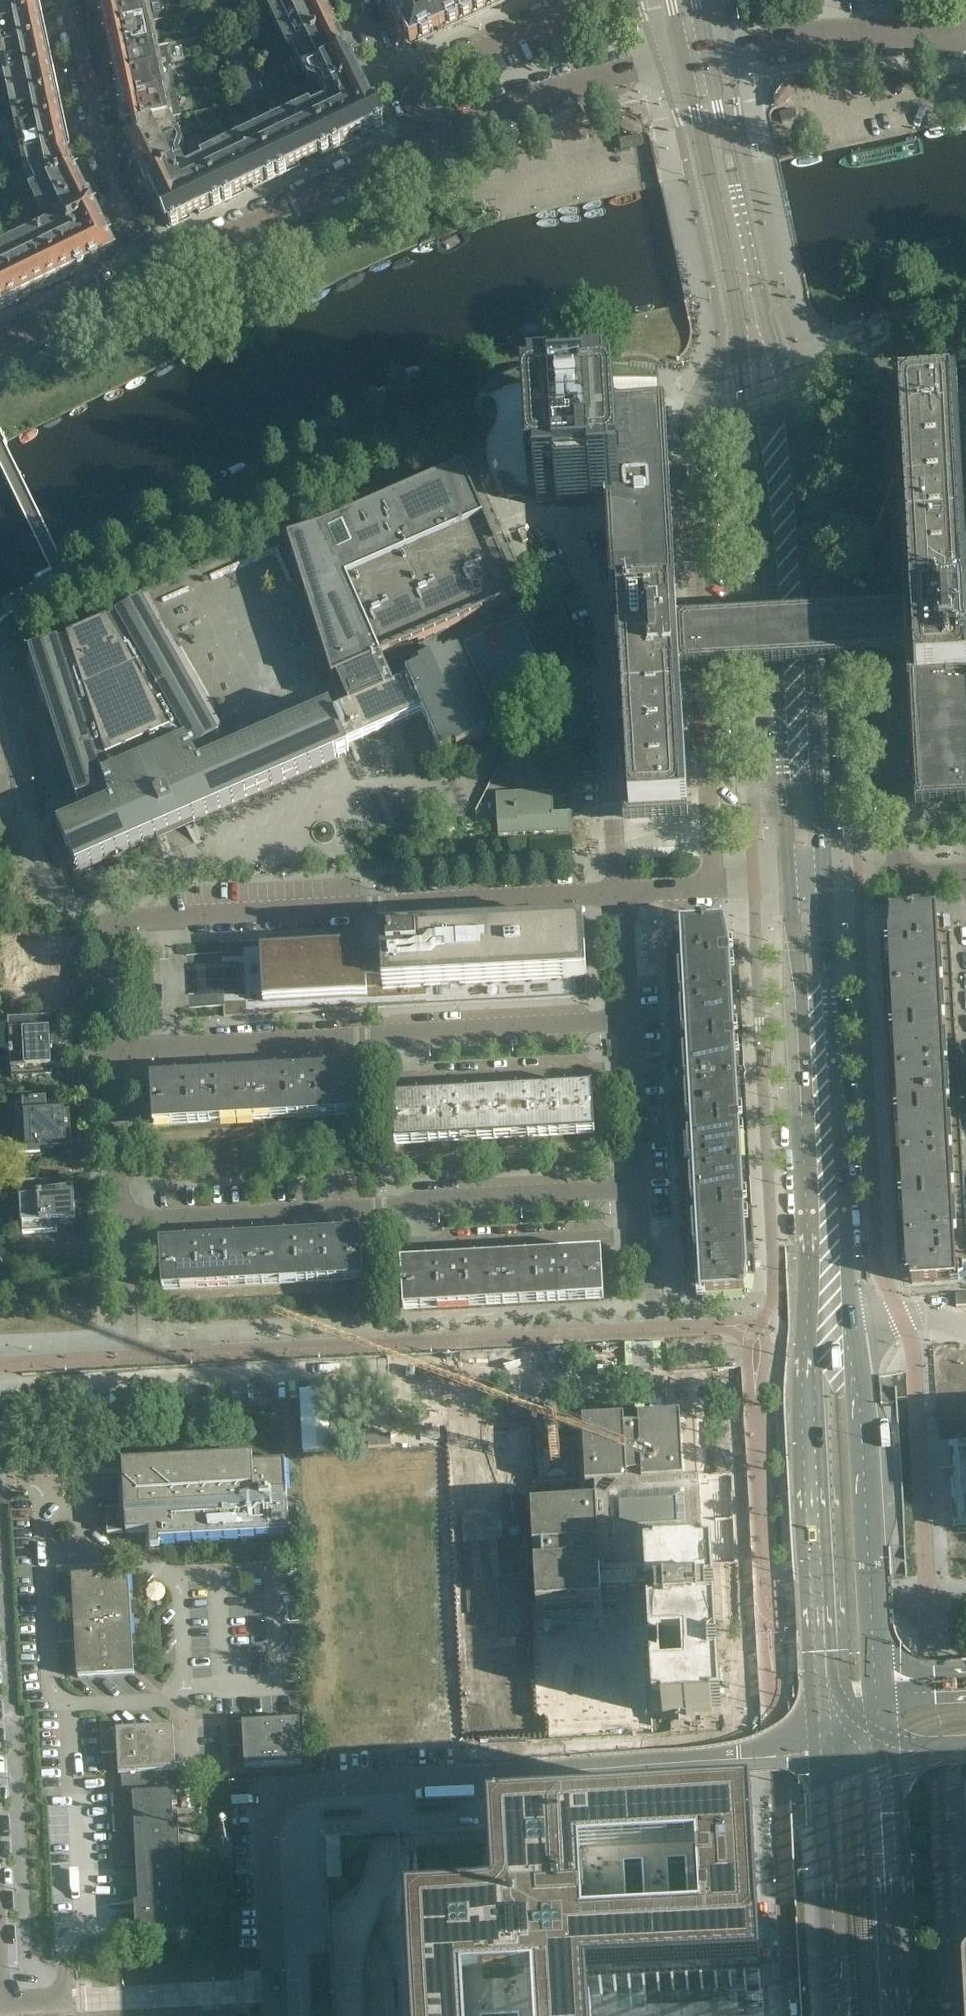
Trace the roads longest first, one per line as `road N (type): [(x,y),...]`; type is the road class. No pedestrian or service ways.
road 1 (secondary): [(788,884),(826,1749)]
road 2 (secondary): [(879,1695),(823,882)]
road 3 (residential): [(637,1191),(119,1220),(112,1052)]
road 4 (residential): [(112,1052),(106,929),(126,919),(622,895)]
road 5 (residential): [(897,878),(872,416),(866,402),(803,368)]
road 6 (residential): [(720,380),(701,400),(694,440),(719,890)]
road 7 (residential): [(112,1052),(628,1022)]
road 8 (secondary): [(823,882),(800,488),(781,371)]
road 9 (secondary): [(746,376),(773,608),(788,884)]
road 10 (secondary): [(781,371),(707,55)]
road 11 (secondary): [(684,59),(746,376)]
road 12 (residential): [(160,271),(424,146)]
road 13 (residential): [(160,271),(104,162),(68,0)]
road 14 (residential): [(424,146),(566,90),(684,59)]
road 15 (secondary): [(826,1749),(835,2015)]
road 16 (secondary): [(900,2015),(883,1751)]
road 17 (residential): [(707,55),(803,36),(965,38)]
road 18 (residential): [(576,5),(398,86)]
road 19 (residential): [(0,346),(160,271)]
road 20 (residential): [(637,1191),(628,1022)]
road 21 (residential): [(628,1022),(622,895)]

